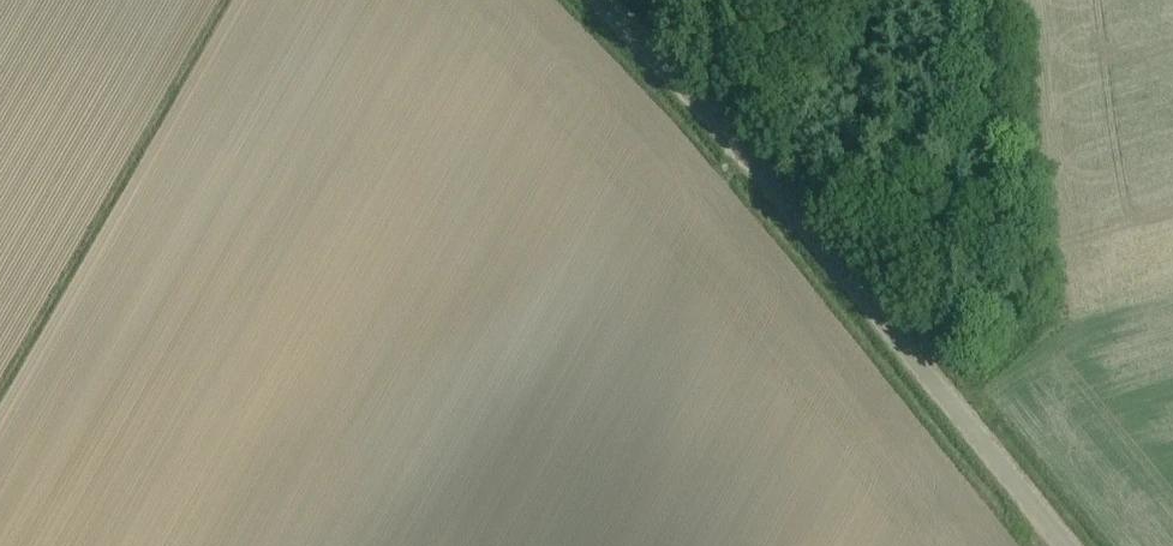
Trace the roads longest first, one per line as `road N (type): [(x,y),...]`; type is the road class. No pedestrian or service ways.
road 1 (unclassified): [(1066,545),(791,207),(596,0)]

